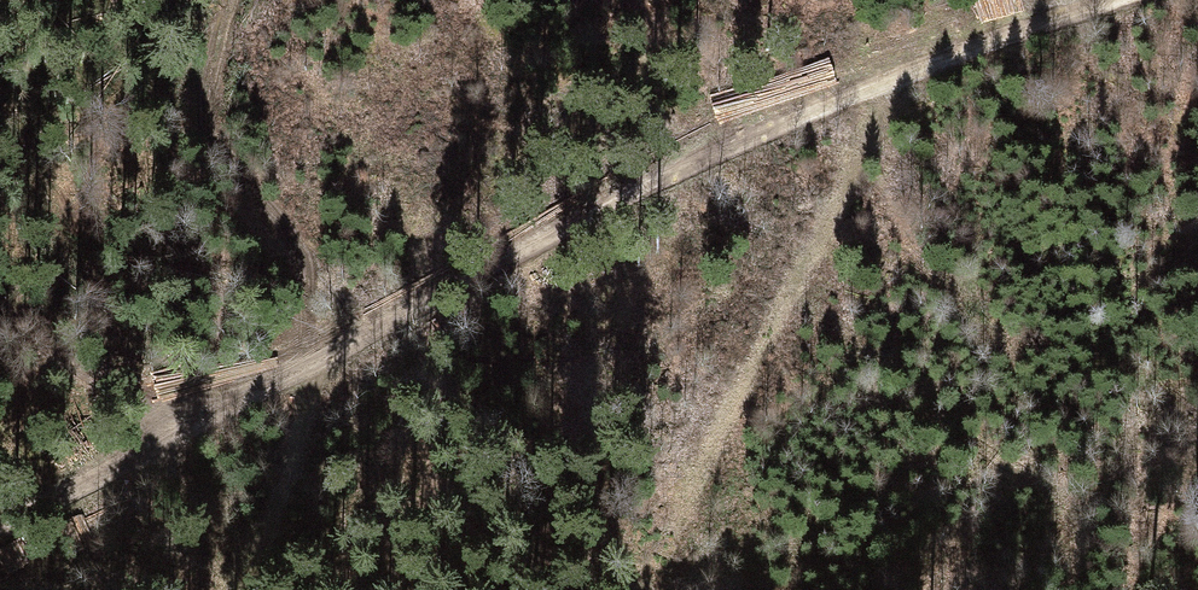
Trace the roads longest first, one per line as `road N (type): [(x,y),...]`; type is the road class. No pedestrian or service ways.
road 1 (track): [(0,527),(728,150),(1104,0)]
road 2 (track): [(896,82),(736,385),(649,589)]
road 3 (track): [(194,426),(0,299)]

